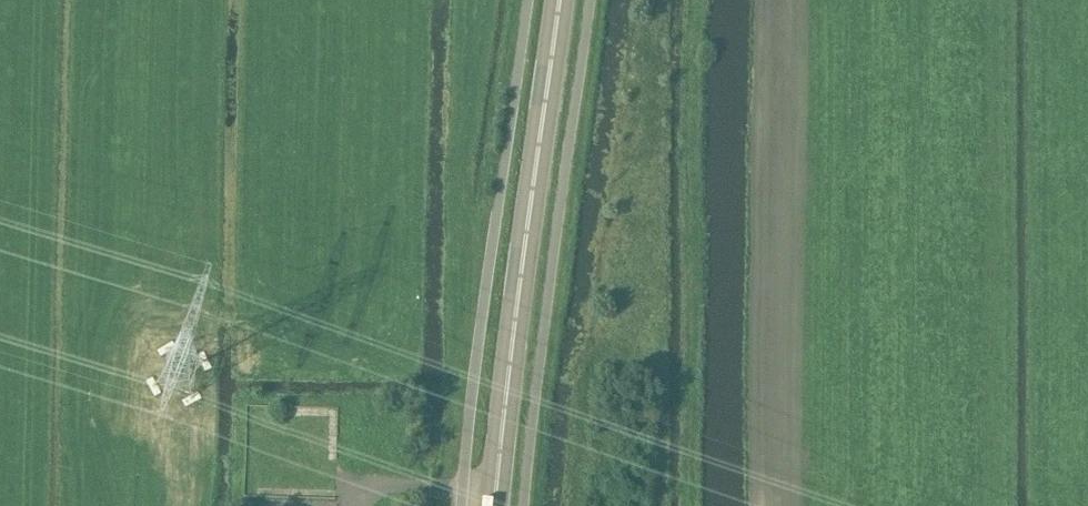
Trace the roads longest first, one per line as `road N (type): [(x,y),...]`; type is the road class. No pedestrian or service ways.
road 1 (tertiary): [(495,505),(559,0)]

